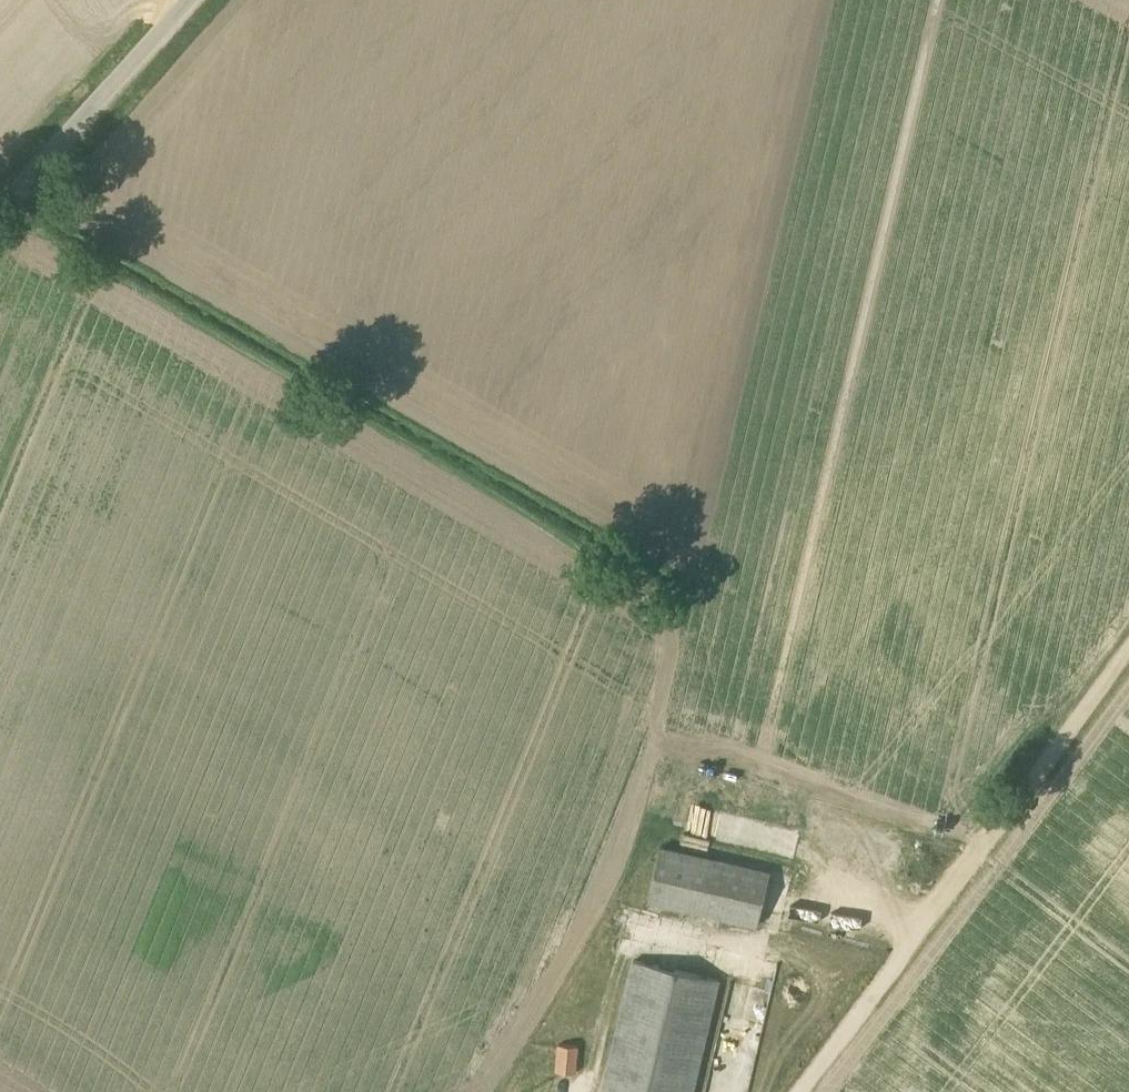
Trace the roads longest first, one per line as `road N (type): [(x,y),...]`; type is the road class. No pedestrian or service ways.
road 1 (track): [(800,1091),(1128,654)]
road 2 (unclassified): [(0,225),(197,0)]

